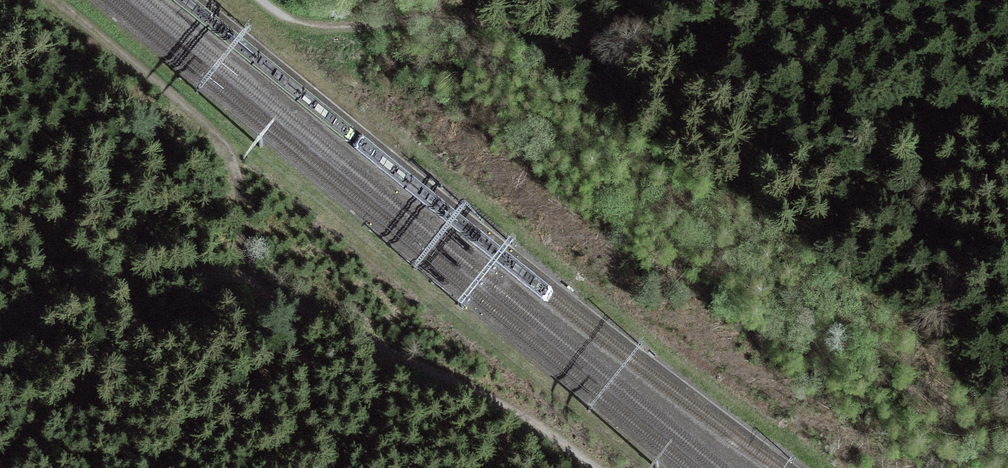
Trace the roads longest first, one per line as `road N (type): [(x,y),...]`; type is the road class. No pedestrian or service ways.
road 1 (track): [(259,0),(305,26),(431,24),(633,62),(827,138),(1007,246)]
road 2 (track): [(590,467),(498,407),(235,281),(138,281),(0,315)]

